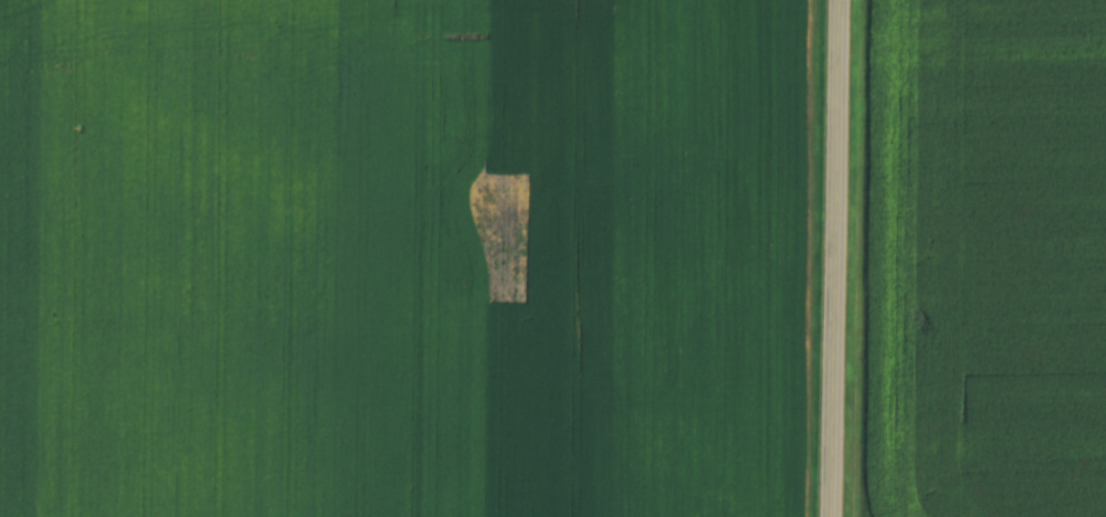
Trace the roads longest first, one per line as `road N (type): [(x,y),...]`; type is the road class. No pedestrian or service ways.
road 1 (tertiary): [(841,516),(846,0)]

